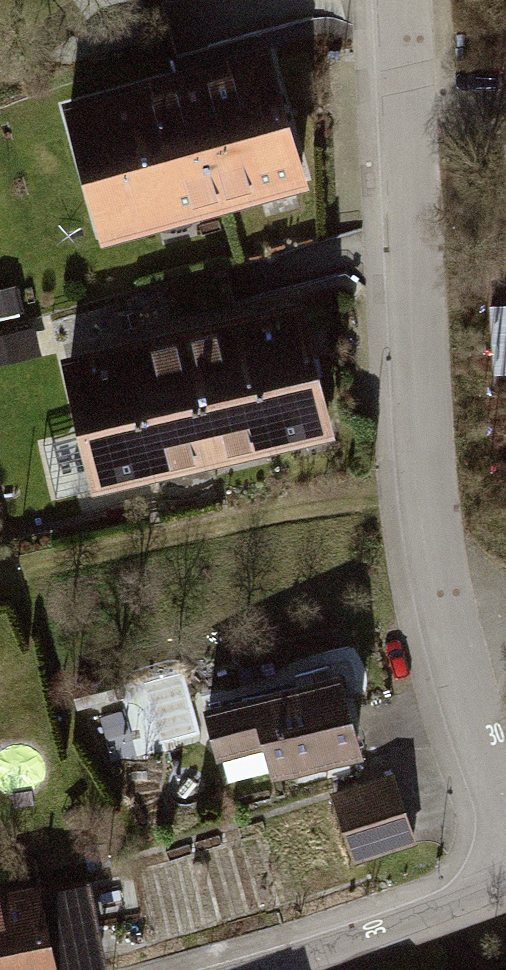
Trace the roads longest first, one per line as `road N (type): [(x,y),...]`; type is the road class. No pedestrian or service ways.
road 1 (residential): [(401,0),(434,484),(467,646),(505,769)]
road 2 (residential): [(505,888),(274,969)]

